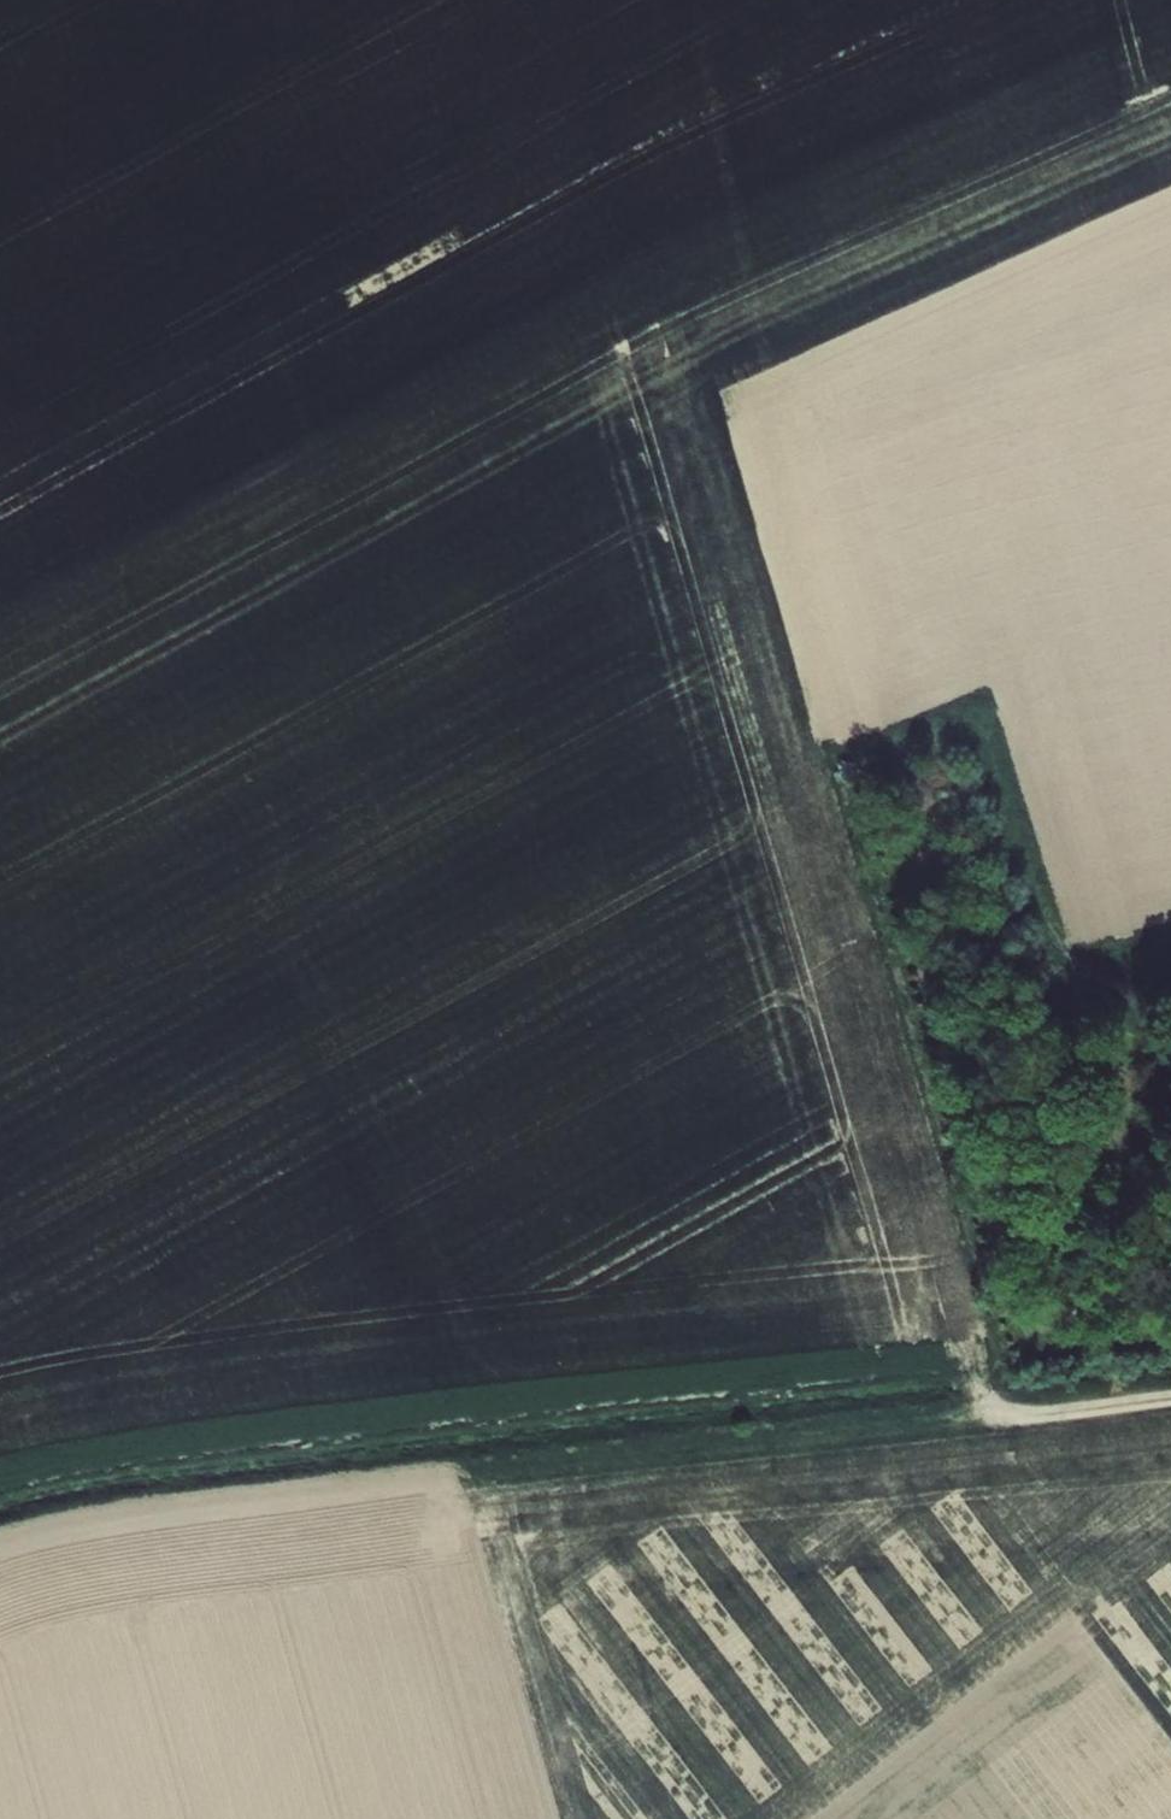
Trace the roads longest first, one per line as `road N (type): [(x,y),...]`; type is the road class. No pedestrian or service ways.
road 1 (track): [(1170,1388),(1007,1396)]

